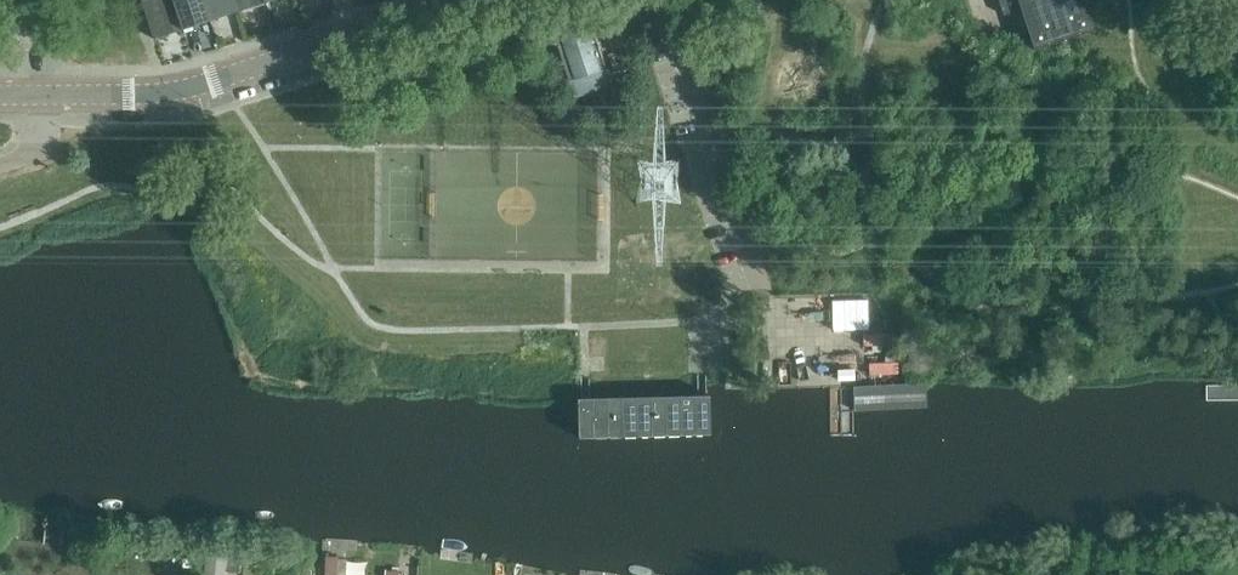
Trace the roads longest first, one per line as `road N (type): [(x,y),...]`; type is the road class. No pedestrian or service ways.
road 1 (unclassified): [(50,96),(164,92),(459,0)]
road 2 (unclassified): [(779,340),(746,257),(668,0)]

